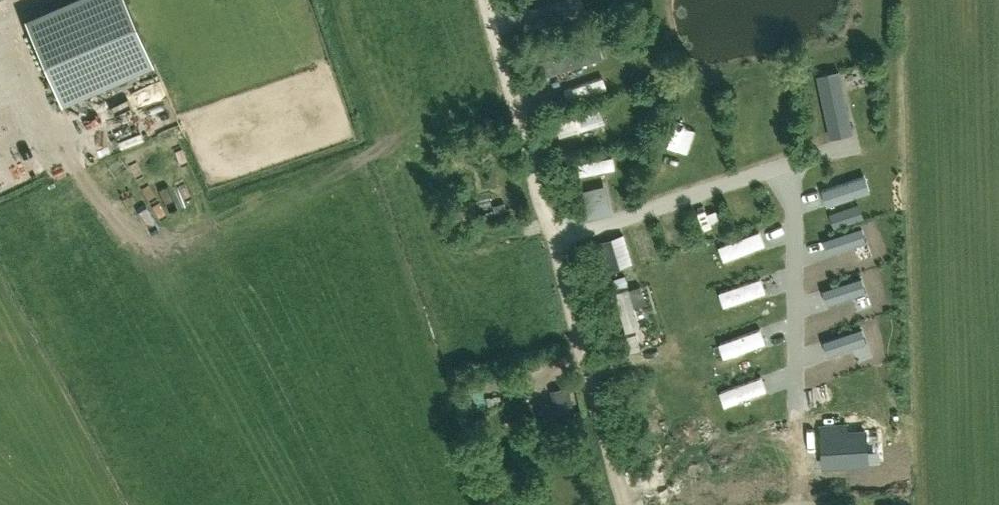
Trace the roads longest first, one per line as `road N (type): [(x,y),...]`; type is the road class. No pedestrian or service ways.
road 1 (track): [(555,240),(625,504)]

